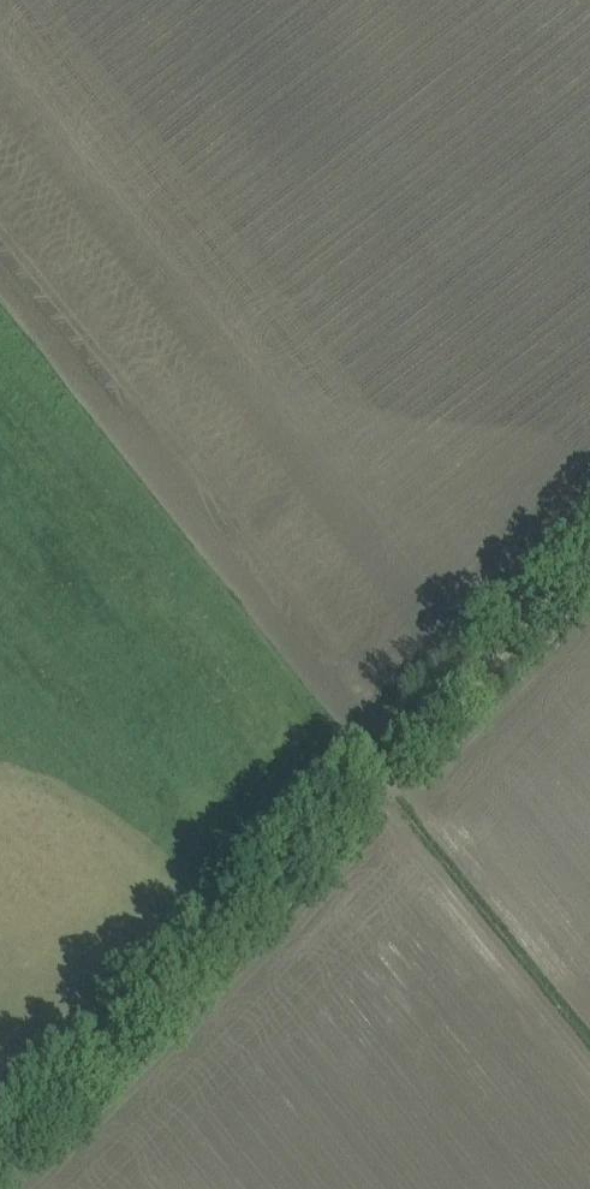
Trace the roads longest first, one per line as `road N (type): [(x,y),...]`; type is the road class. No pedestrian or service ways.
road 1 (track): [(589,565),(0,1161)]

